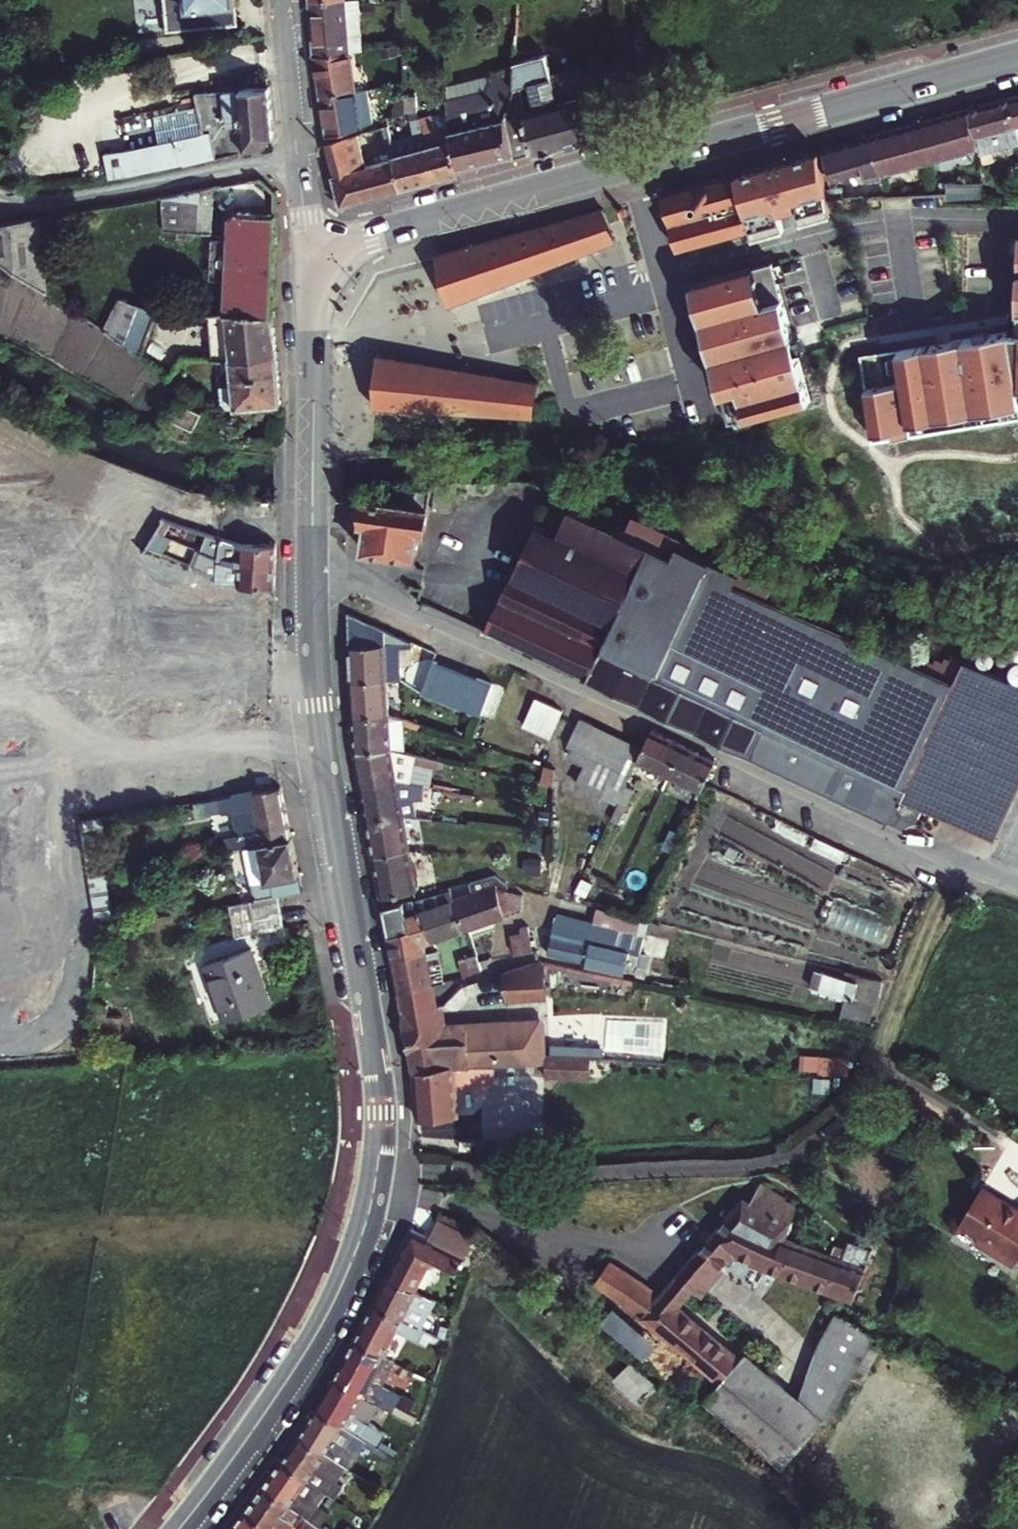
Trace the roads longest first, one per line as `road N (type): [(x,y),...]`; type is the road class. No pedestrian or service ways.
road 1 (tertiary): [(179,1528),(324,1323),(358,1254),(377,1175),(371,1041),(318,705),(311,566)]
road 2 (unclassified): [(1017,886),(311,566)]
road 3 (tertiary): [(311,251),(1017,57)]
road 4 (tertiary): [(311,566),(311,251)]
road 5 (tertiary): [(311,251),(281,0)]

